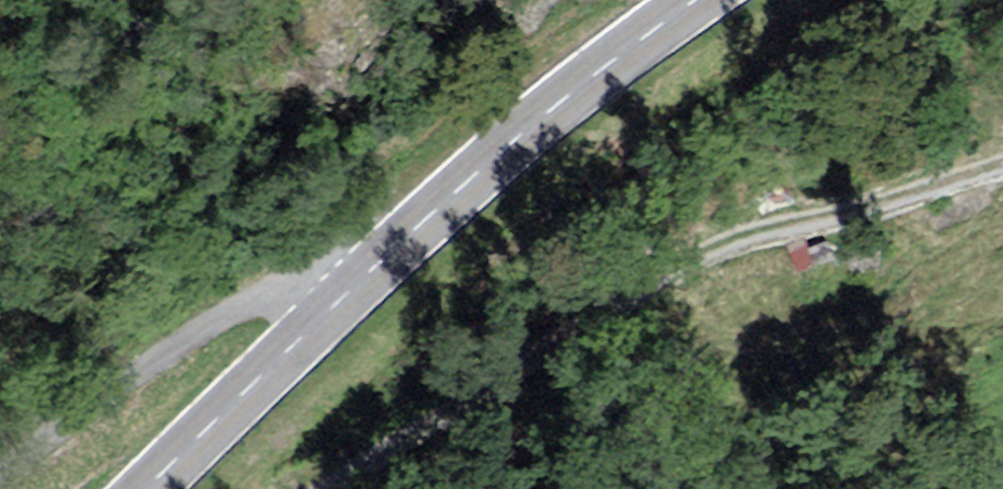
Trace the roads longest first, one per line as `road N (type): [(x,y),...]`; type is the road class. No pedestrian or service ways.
road 1 (track): [(337,488),(555,324),(669,262),(1002,163)]
road 2 (tertiary): [(146,488),(418,227),(562,102),(698,0)]
road 3 (track): [(0,477),(197,346),(323,276),(364,278)]

